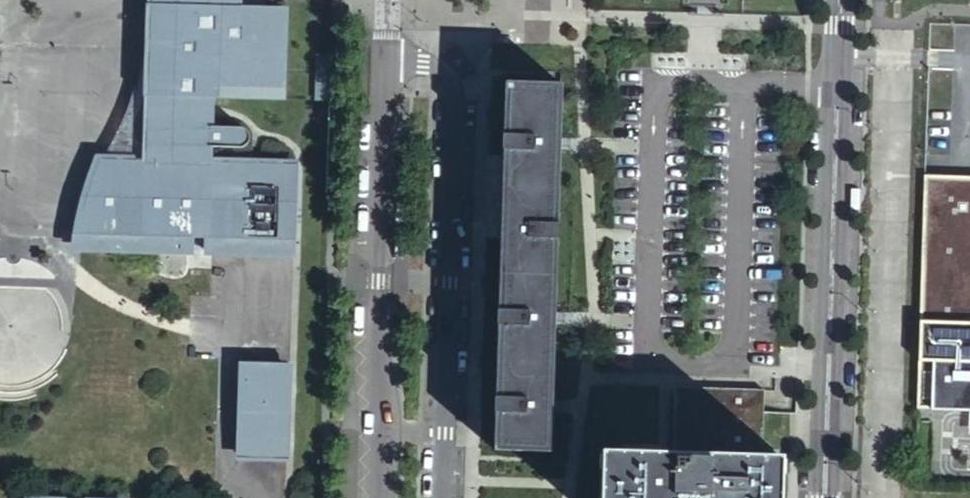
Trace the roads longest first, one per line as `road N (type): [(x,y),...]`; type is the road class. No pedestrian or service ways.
road 1 (residential): [(841,0),(825,497)]
road 2 (unclassified): [(386,0),(380,497)]

